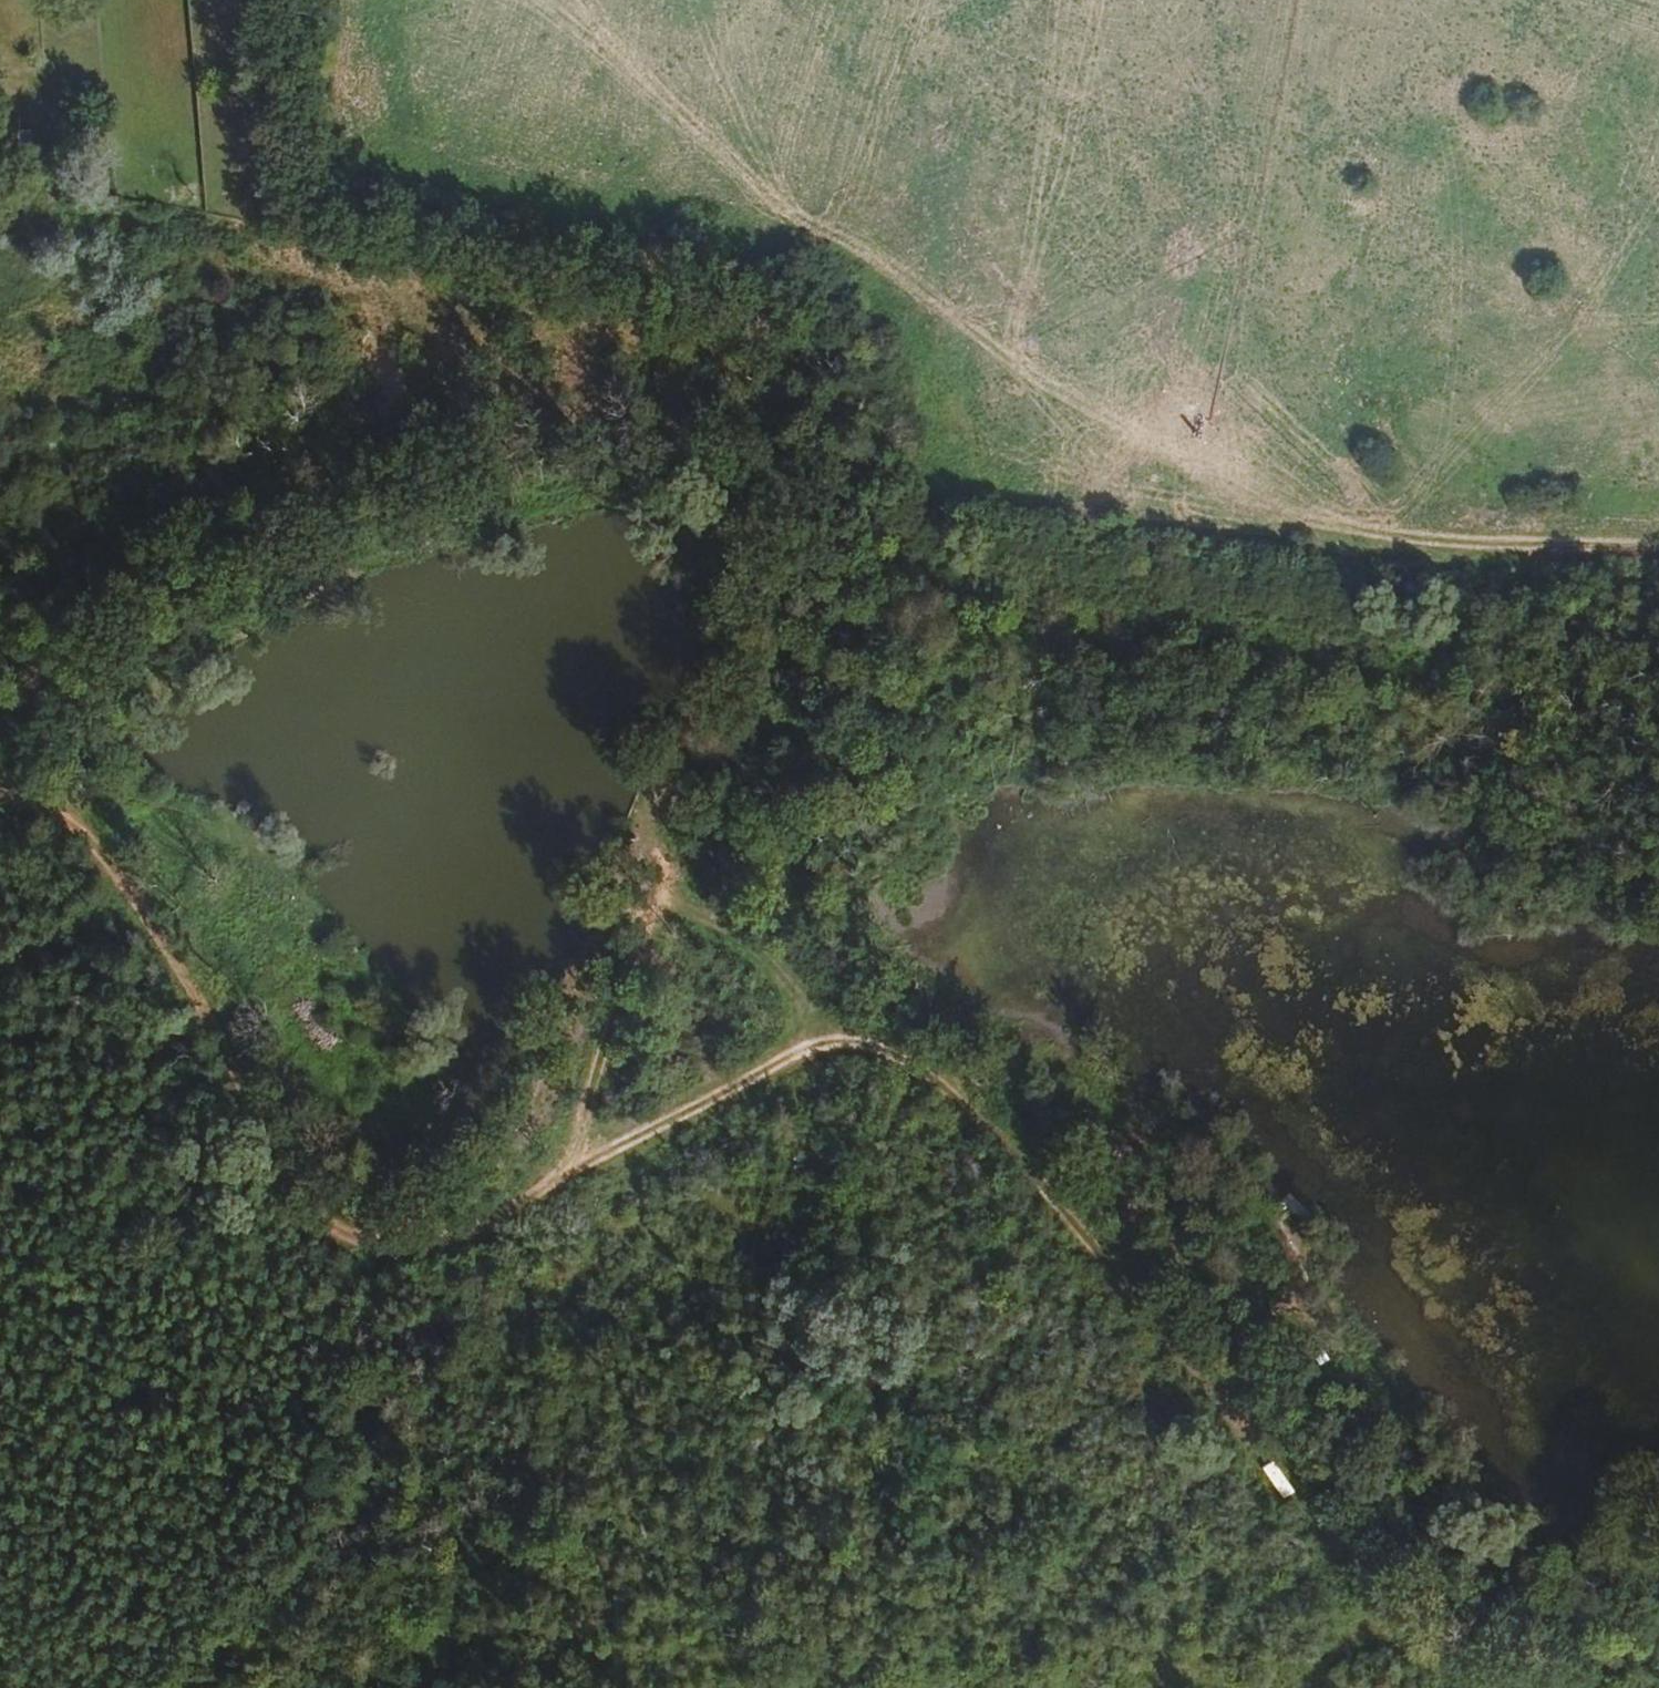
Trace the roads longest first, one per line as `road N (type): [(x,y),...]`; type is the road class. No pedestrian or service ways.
road 1 (track): [(893,1058),(1070,1198),(1286,1476),(1372,1566),(1426,1664),(1482,1687)]
road 2 (track): [(1484,1687),(1592,1672),(1658,1650)]

